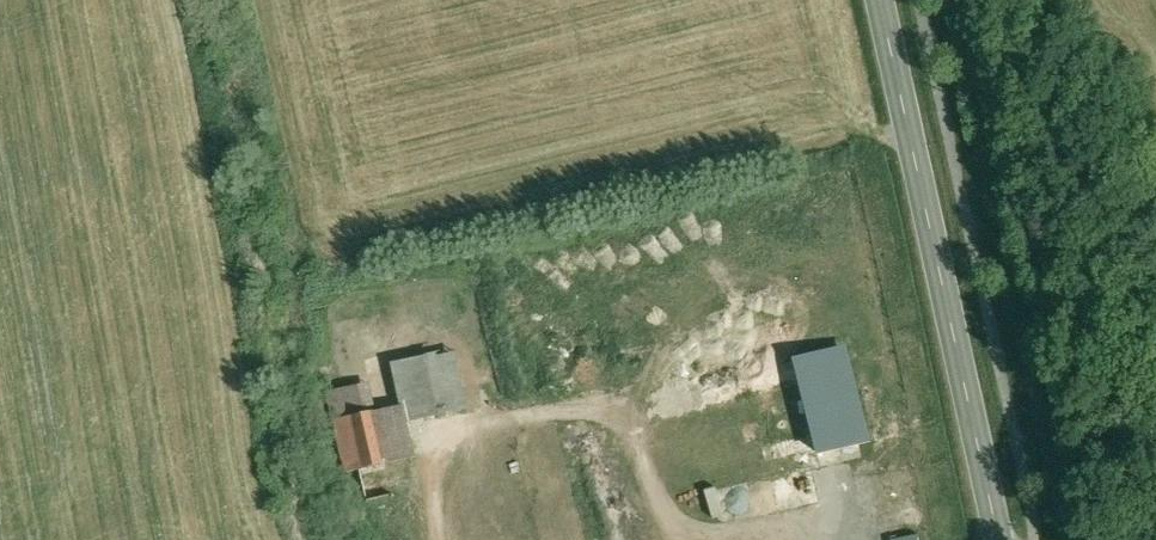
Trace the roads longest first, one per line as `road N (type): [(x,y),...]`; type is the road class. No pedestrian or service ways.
road 1 (secondary): [(1002,539),(882,0)]

